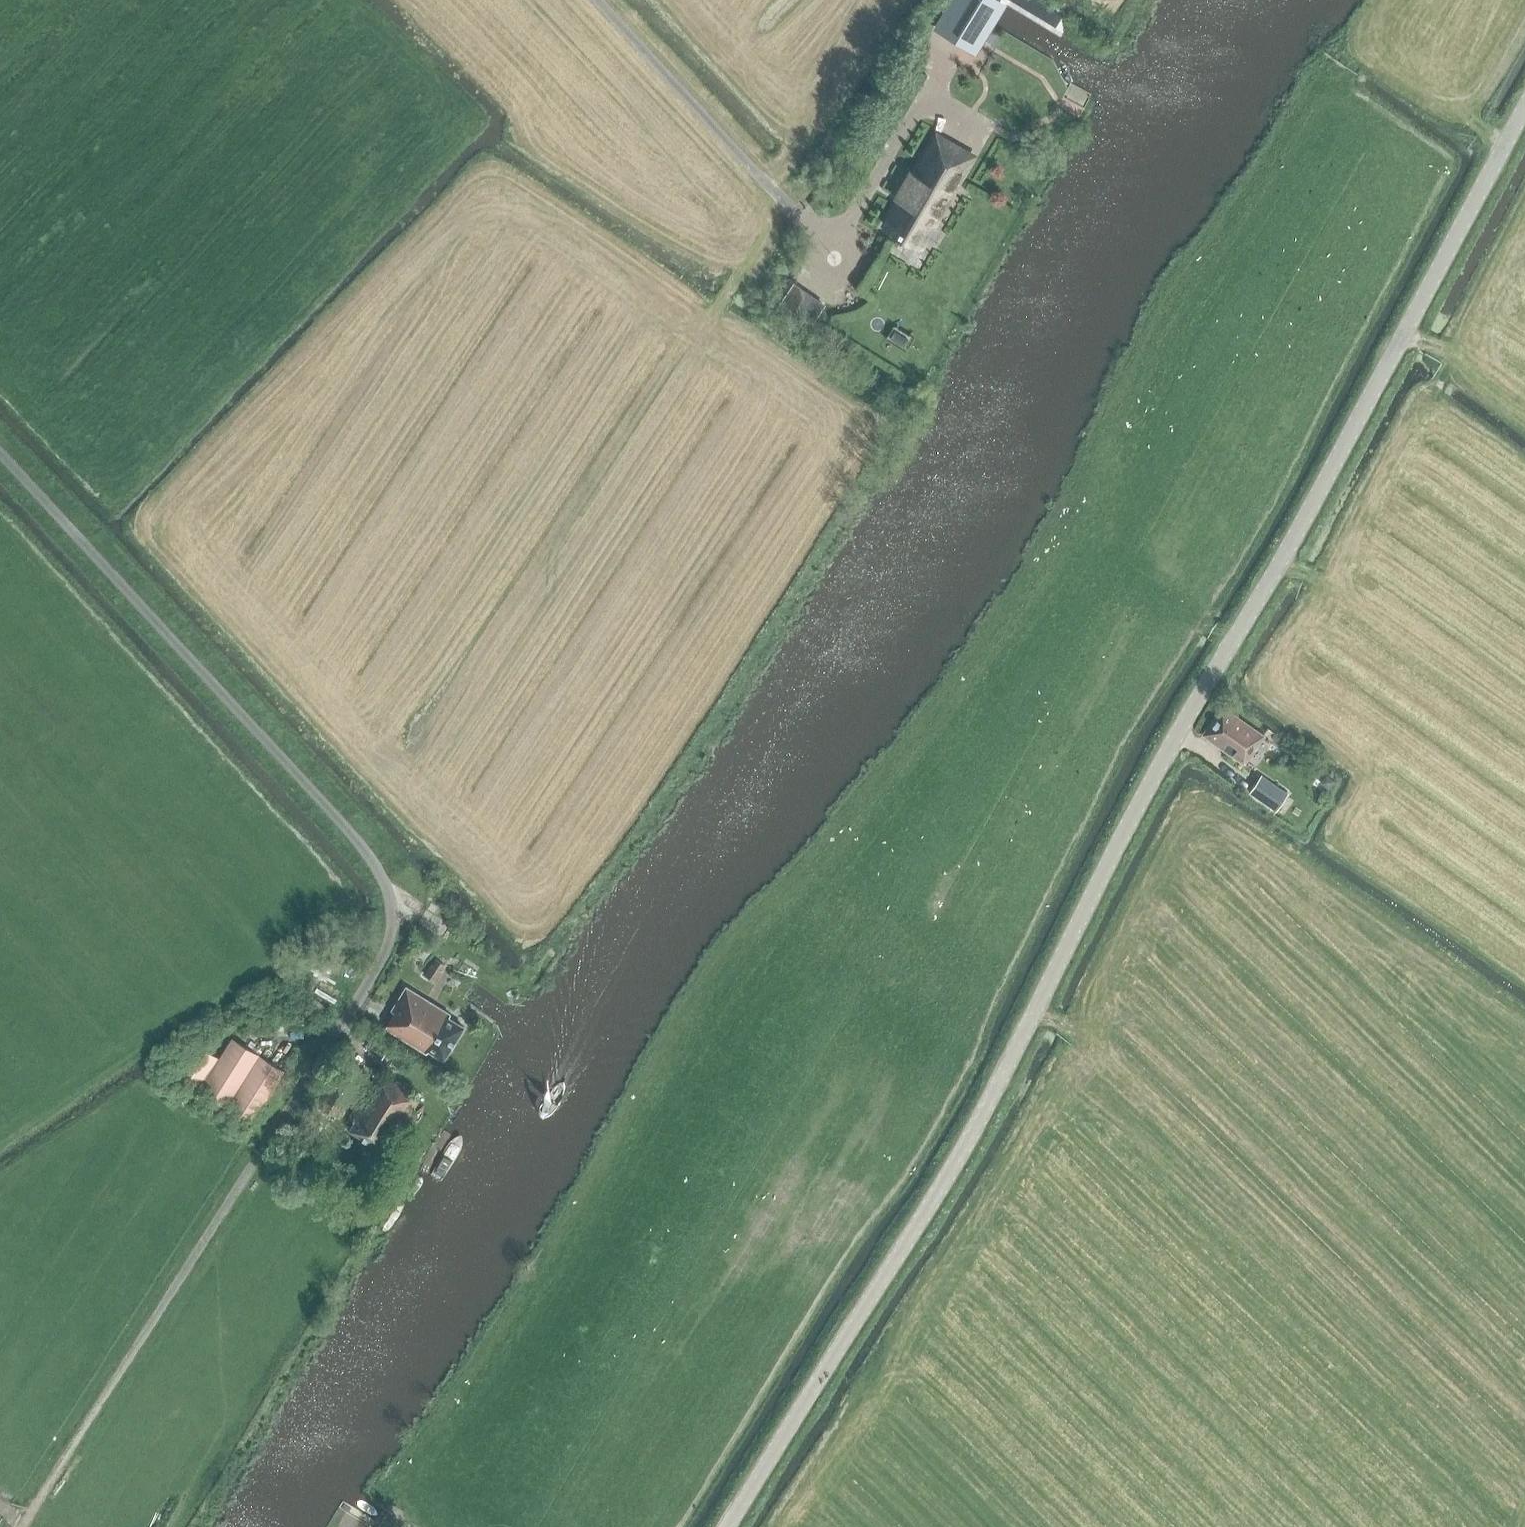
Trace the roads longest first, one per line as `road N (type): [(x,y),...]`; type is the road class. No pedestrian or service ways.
road 1 (tertiary): [(730,1526),(941,1196),(1524,112)]
road 2 (unclassified): [(36,1526),(348,1035),(397,938),(385,870),(0,450)]

